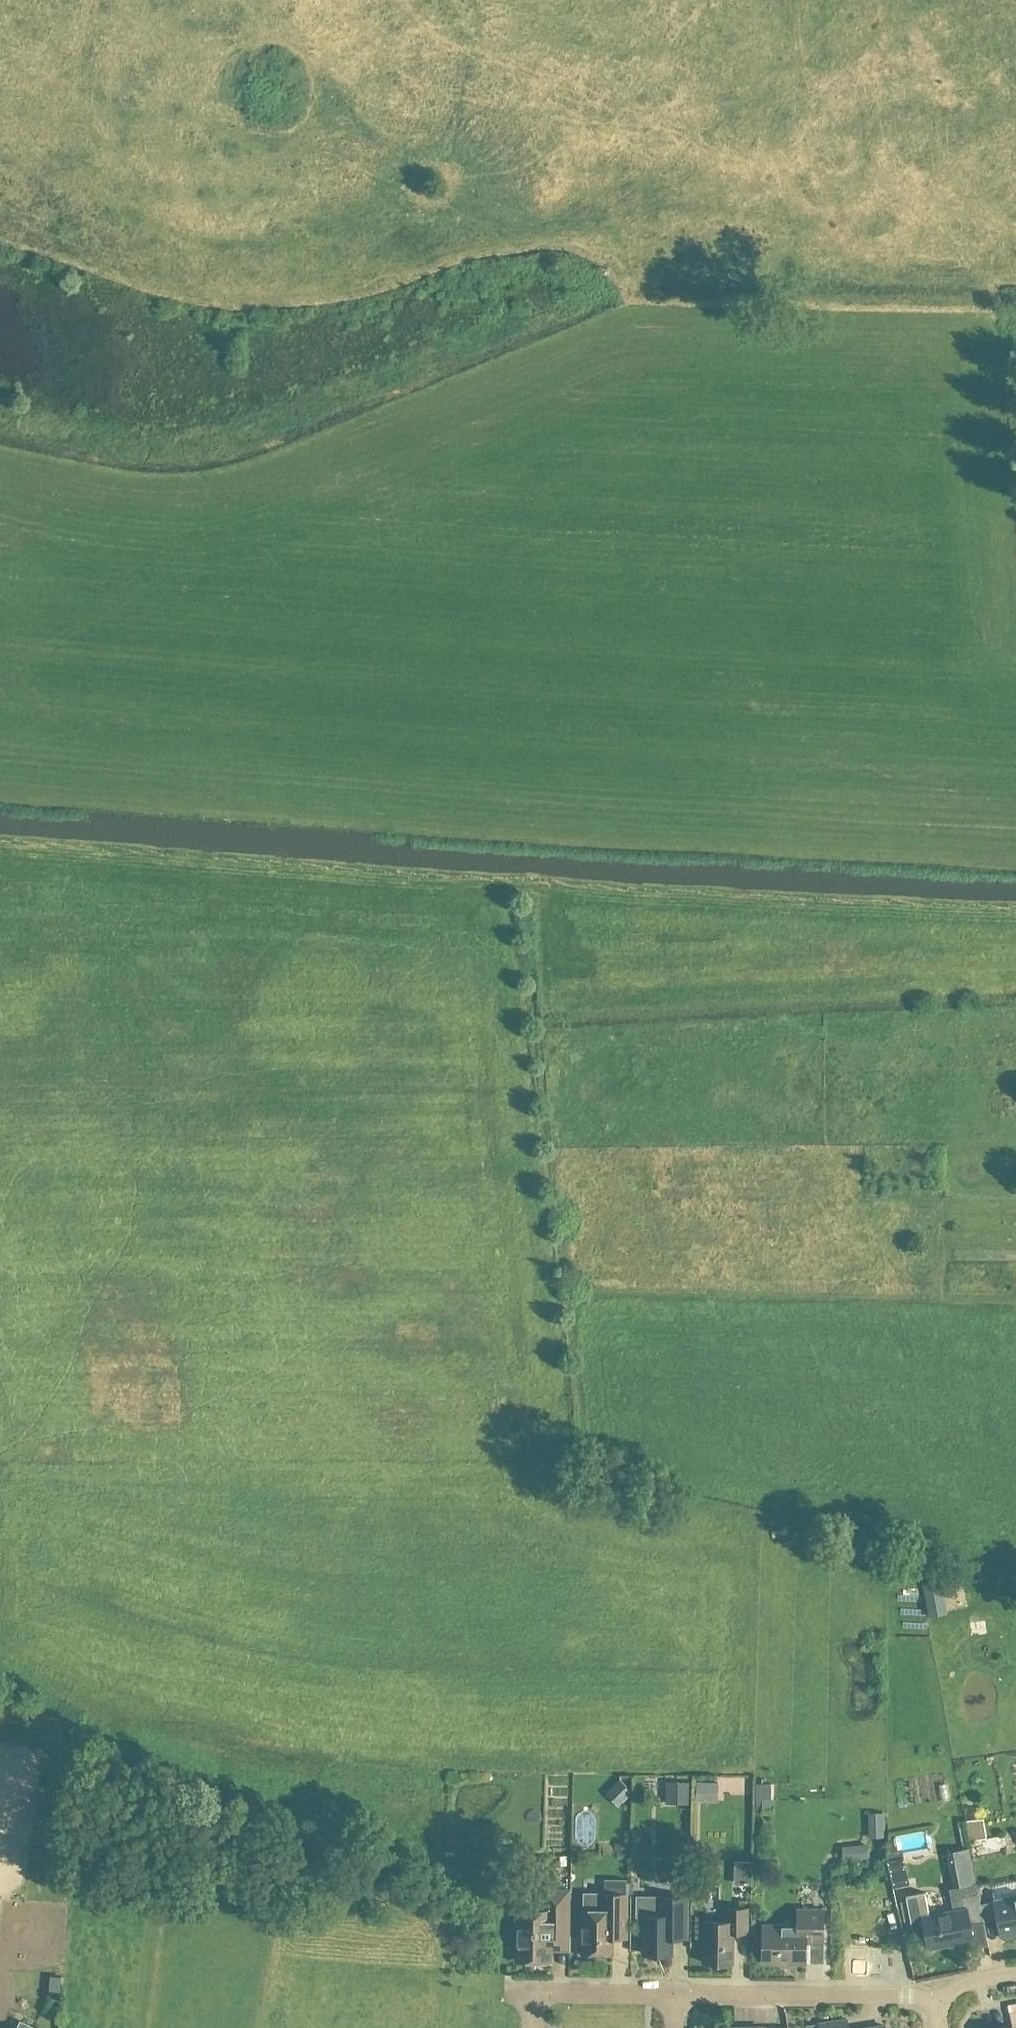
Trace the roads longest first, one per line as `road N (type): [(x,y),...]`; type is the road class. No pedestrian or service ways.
road 1 (residential): [(675,1991),(906,1993),(943,2002)]
road 2 (residential): [(534,2027),(535,1992),(675,1991)]

